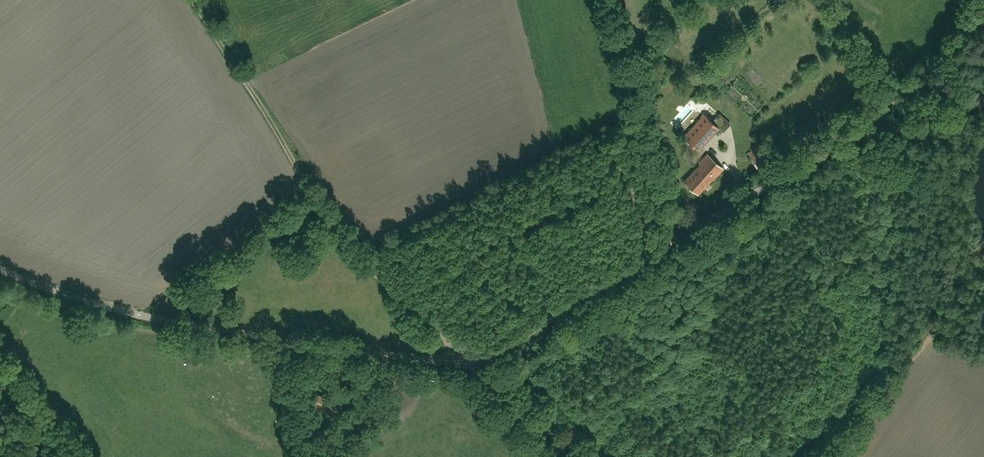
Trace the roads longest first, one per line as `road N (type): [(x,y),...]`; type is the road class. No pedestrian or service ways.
road 1 (residential): [(0,268),(73,298),(165,321),(462,361),(489,359),(689,233)]
road 2 (track): [(198,0),(332,227),(462,361),(574,456)]
road 3 (track): [(983,7),(935,81),(689,233)]
road 4 (track): [(833,150),(983,94)]

